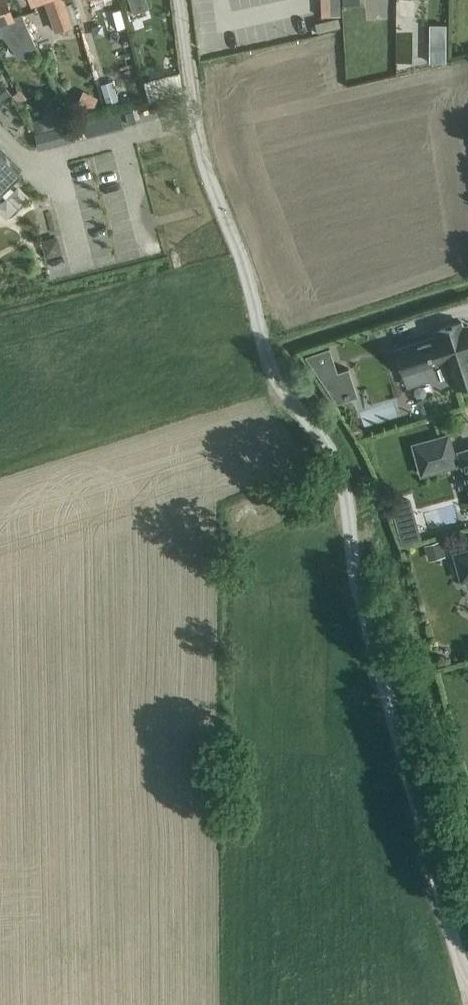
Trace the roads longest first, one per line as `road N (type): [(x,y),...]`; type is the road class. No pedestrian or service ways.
road 1 (track): [(178,0),(201,158),(239,251),(264,355),(335,458),(365,619),(467,980)]

